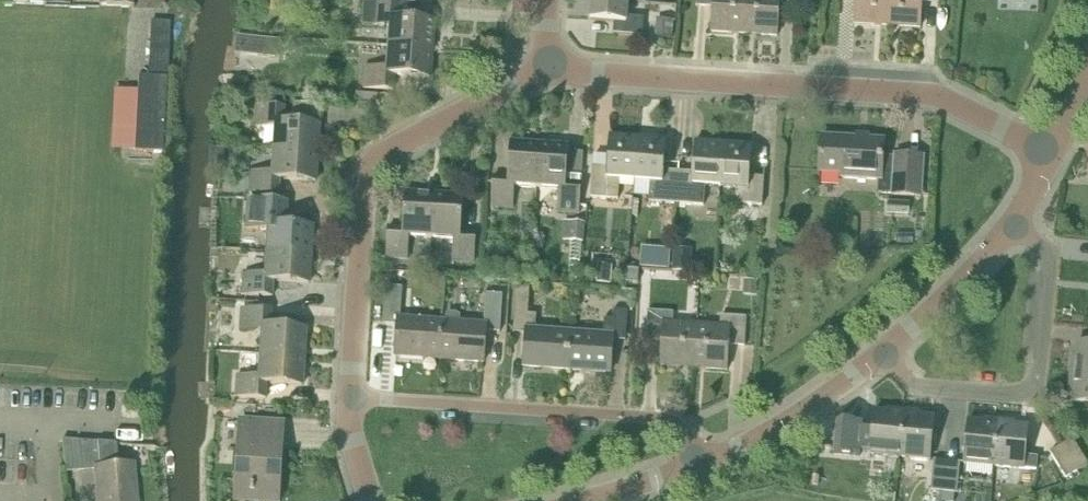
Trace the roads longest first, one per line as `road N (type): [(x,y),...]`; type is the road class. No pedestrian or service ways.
road 1 (residential): [(580,500),(739,447),(825,394),(944,297),(1013,226),(1054,152)]
road 2 (residential): [(371,500),(350,422),(366,174),(386,151),(542,70)]
road 3 (residential): [(1054,152),(931,94),(542,70)]

